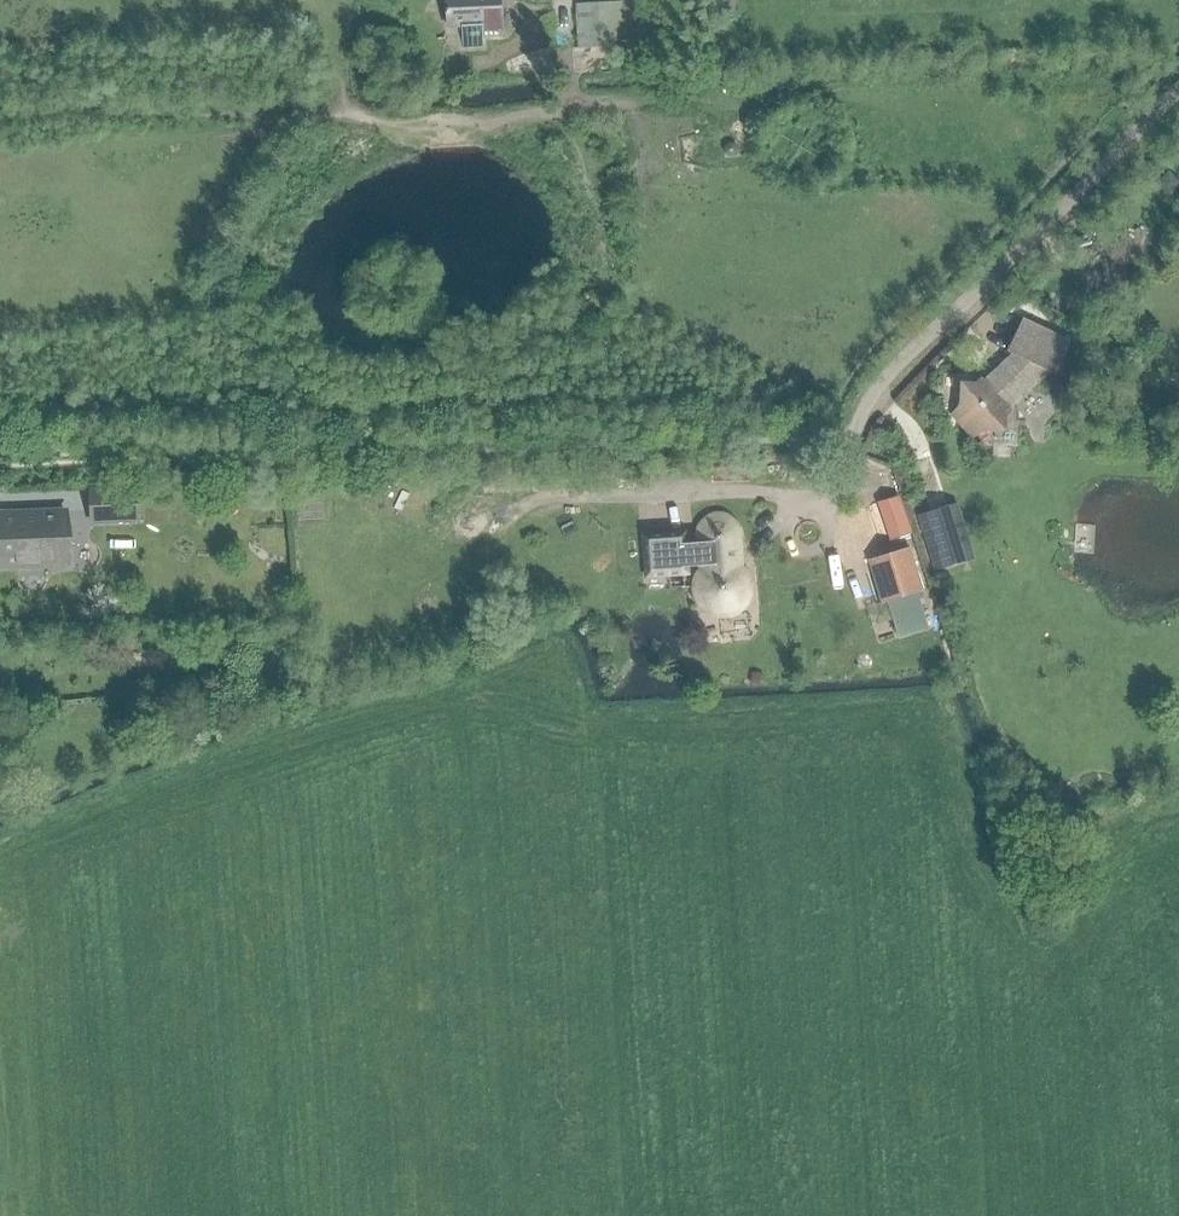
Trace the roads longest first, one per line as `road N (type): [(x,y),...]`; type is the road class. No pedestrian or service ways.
road 1 (unclassified): [(850,442),(876,387),(1178,84)]

